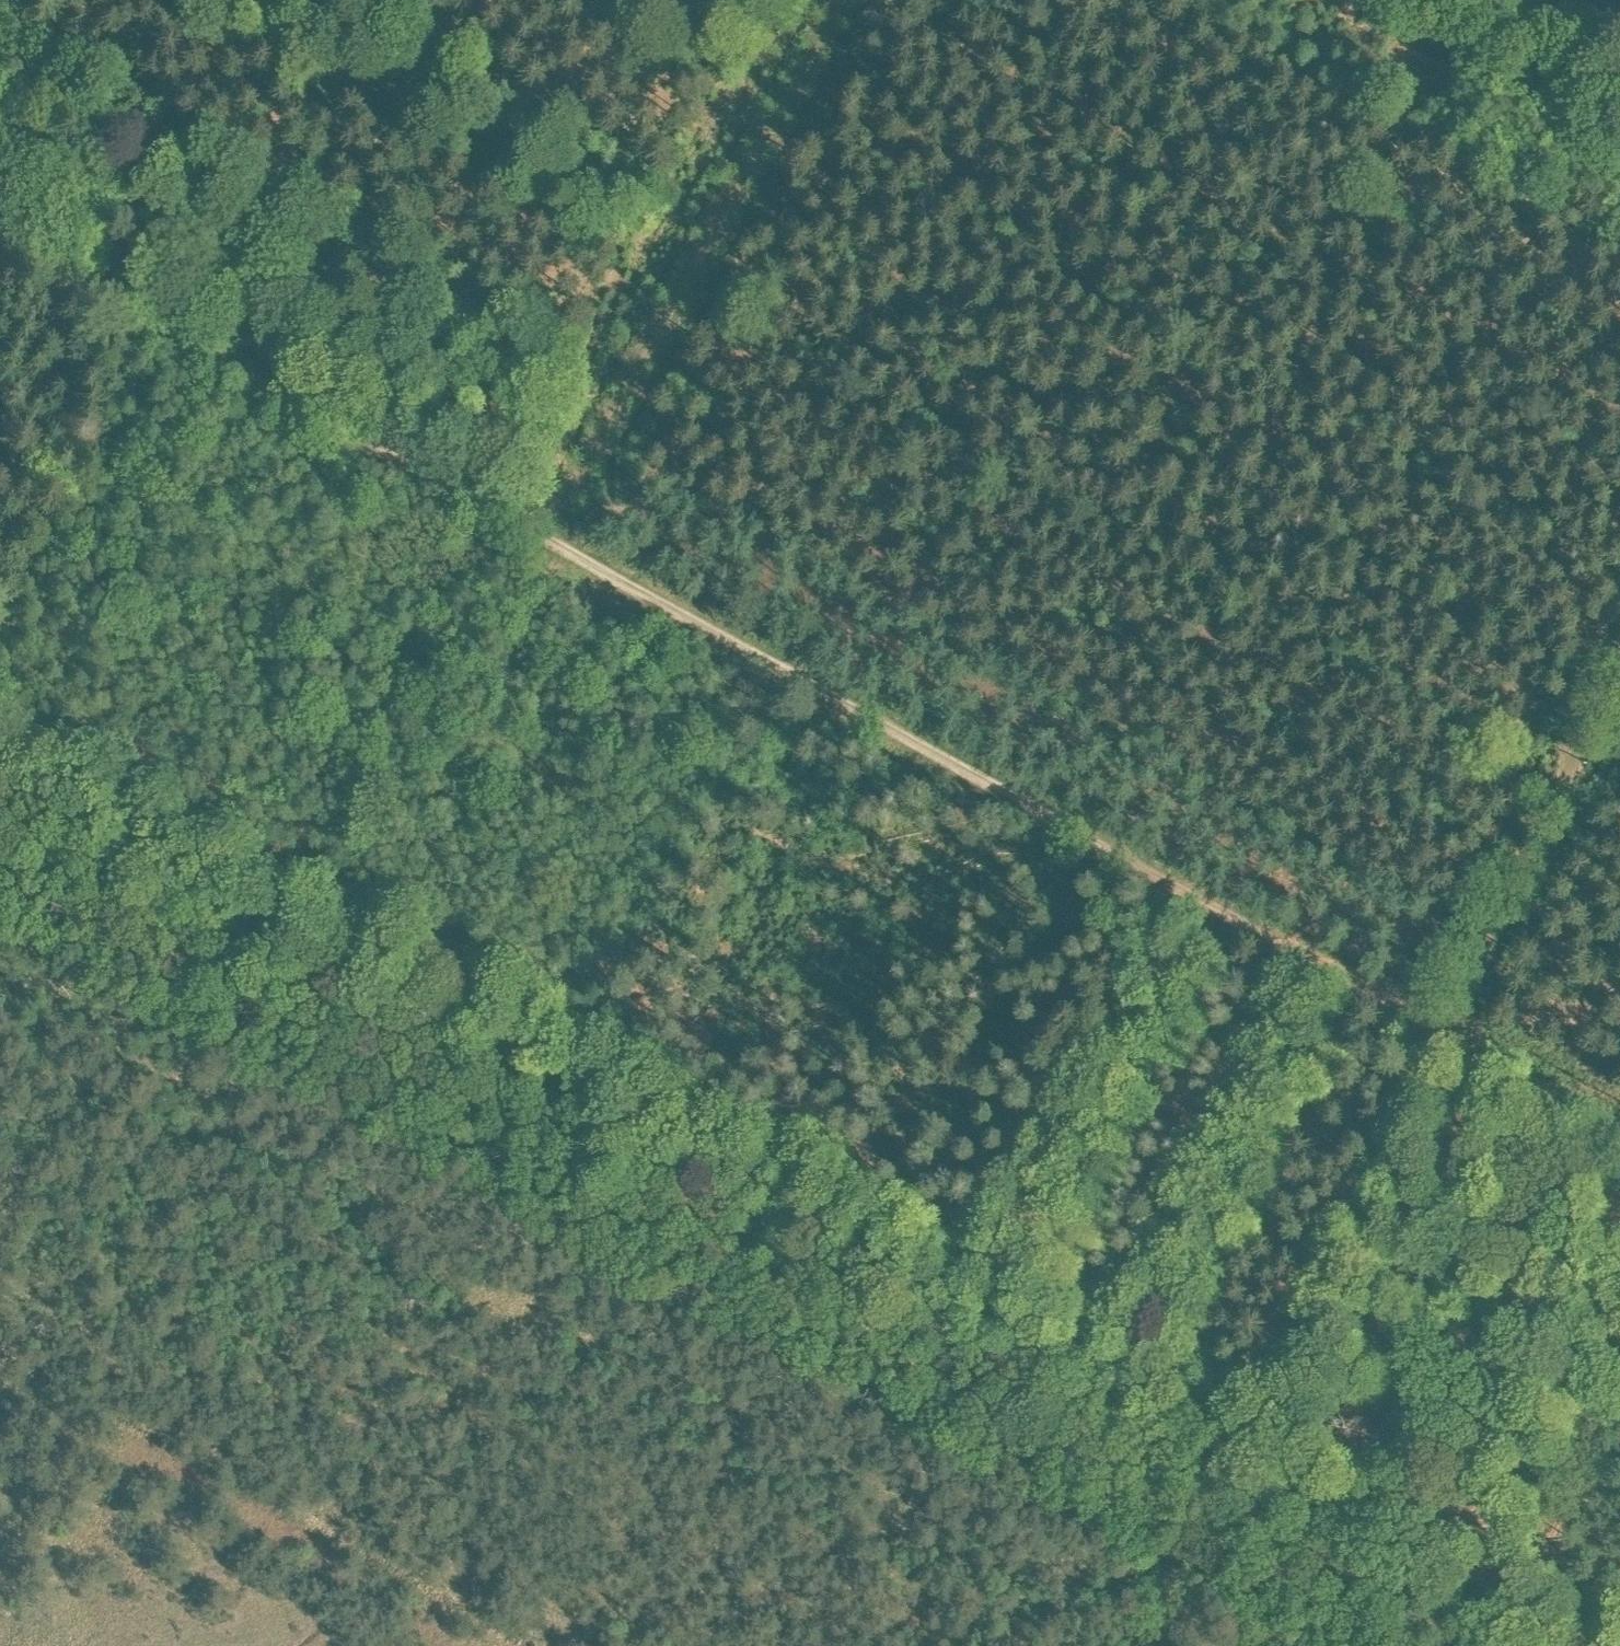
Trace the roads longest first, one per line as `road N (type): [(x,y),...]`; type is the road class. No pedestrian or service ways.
road 1 (track): [(1619,1132),(0,238)]
road 2 (track): [(537,538),(842,0)]

